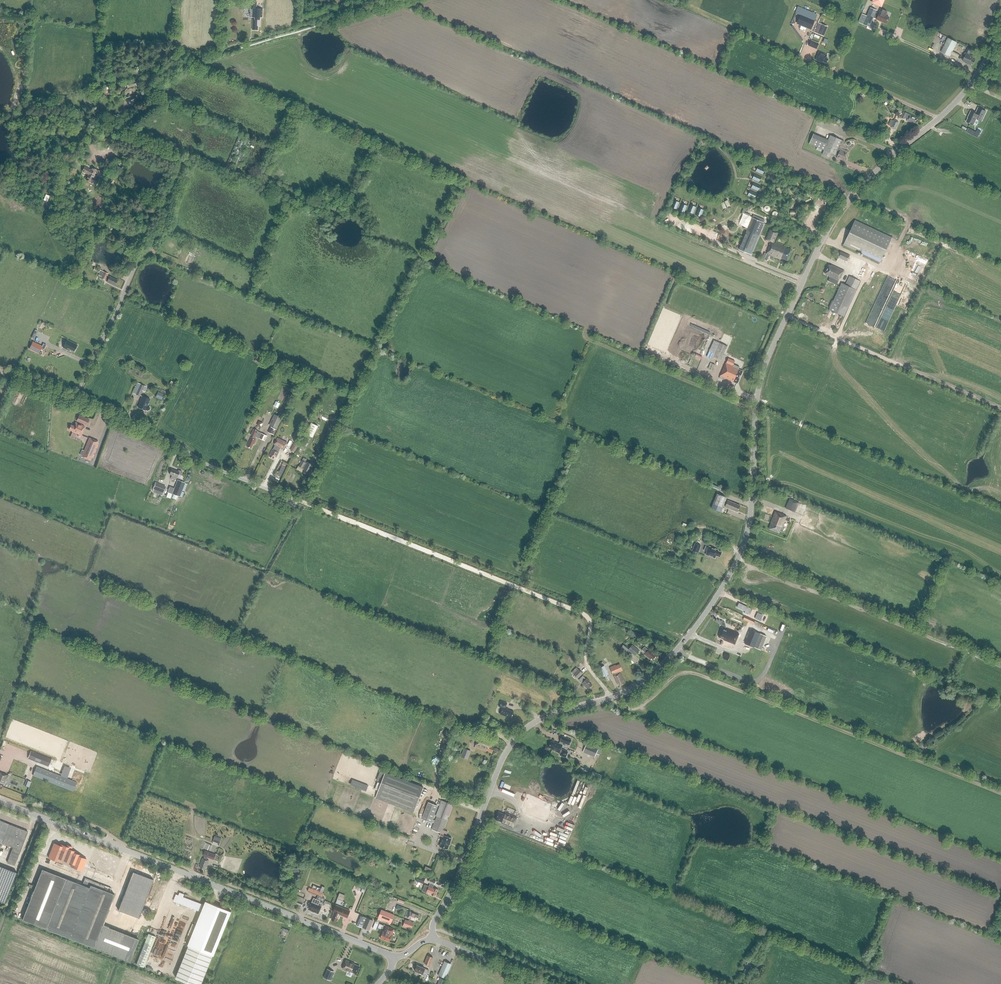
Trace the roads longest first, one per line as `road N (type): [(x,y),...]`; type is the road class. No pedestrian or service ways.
road 1 (tertiary): [(611,697),(669,658),(737,561),(751,511),(762,375),(830,225),(864,182),(961,97),(1000,18)]
road 2 (tertiary): [(394,957),(0,801)]
road 3 (track): [(611,697),(586,662),(587,616),(301,502)]
road 4 (unclassified): [(74,400),(155,239),(181,164),(116,129)]
road 5 (tertiary): [(611,697),(542,718),(510,746),(433,940)]
road 6 (unclassified): [(301,502),(74,400)]
road 7 (tertiary): [(547,983),(433,940)]

